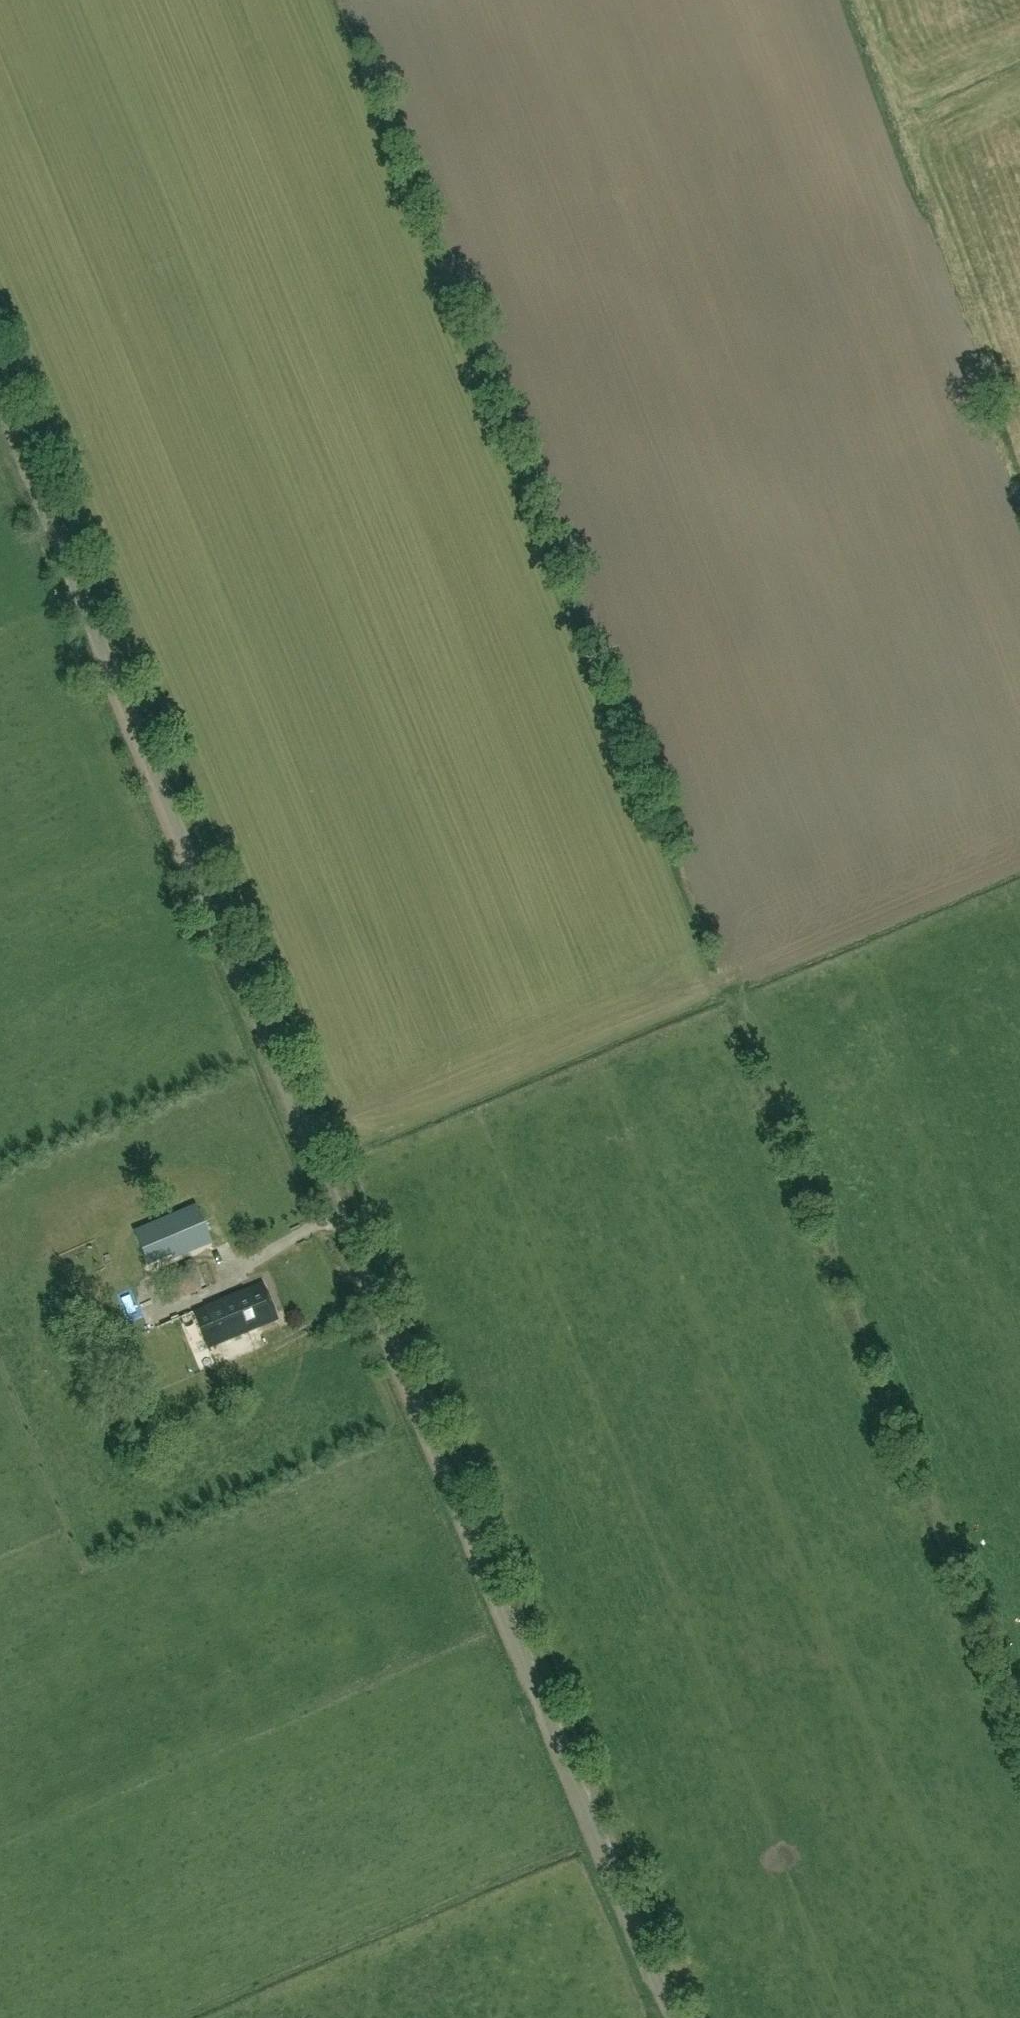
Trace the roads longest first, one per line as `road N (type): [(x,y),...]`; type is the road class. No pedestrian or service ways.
road 1 (unclassified): [(674,2017),(0,403)]

